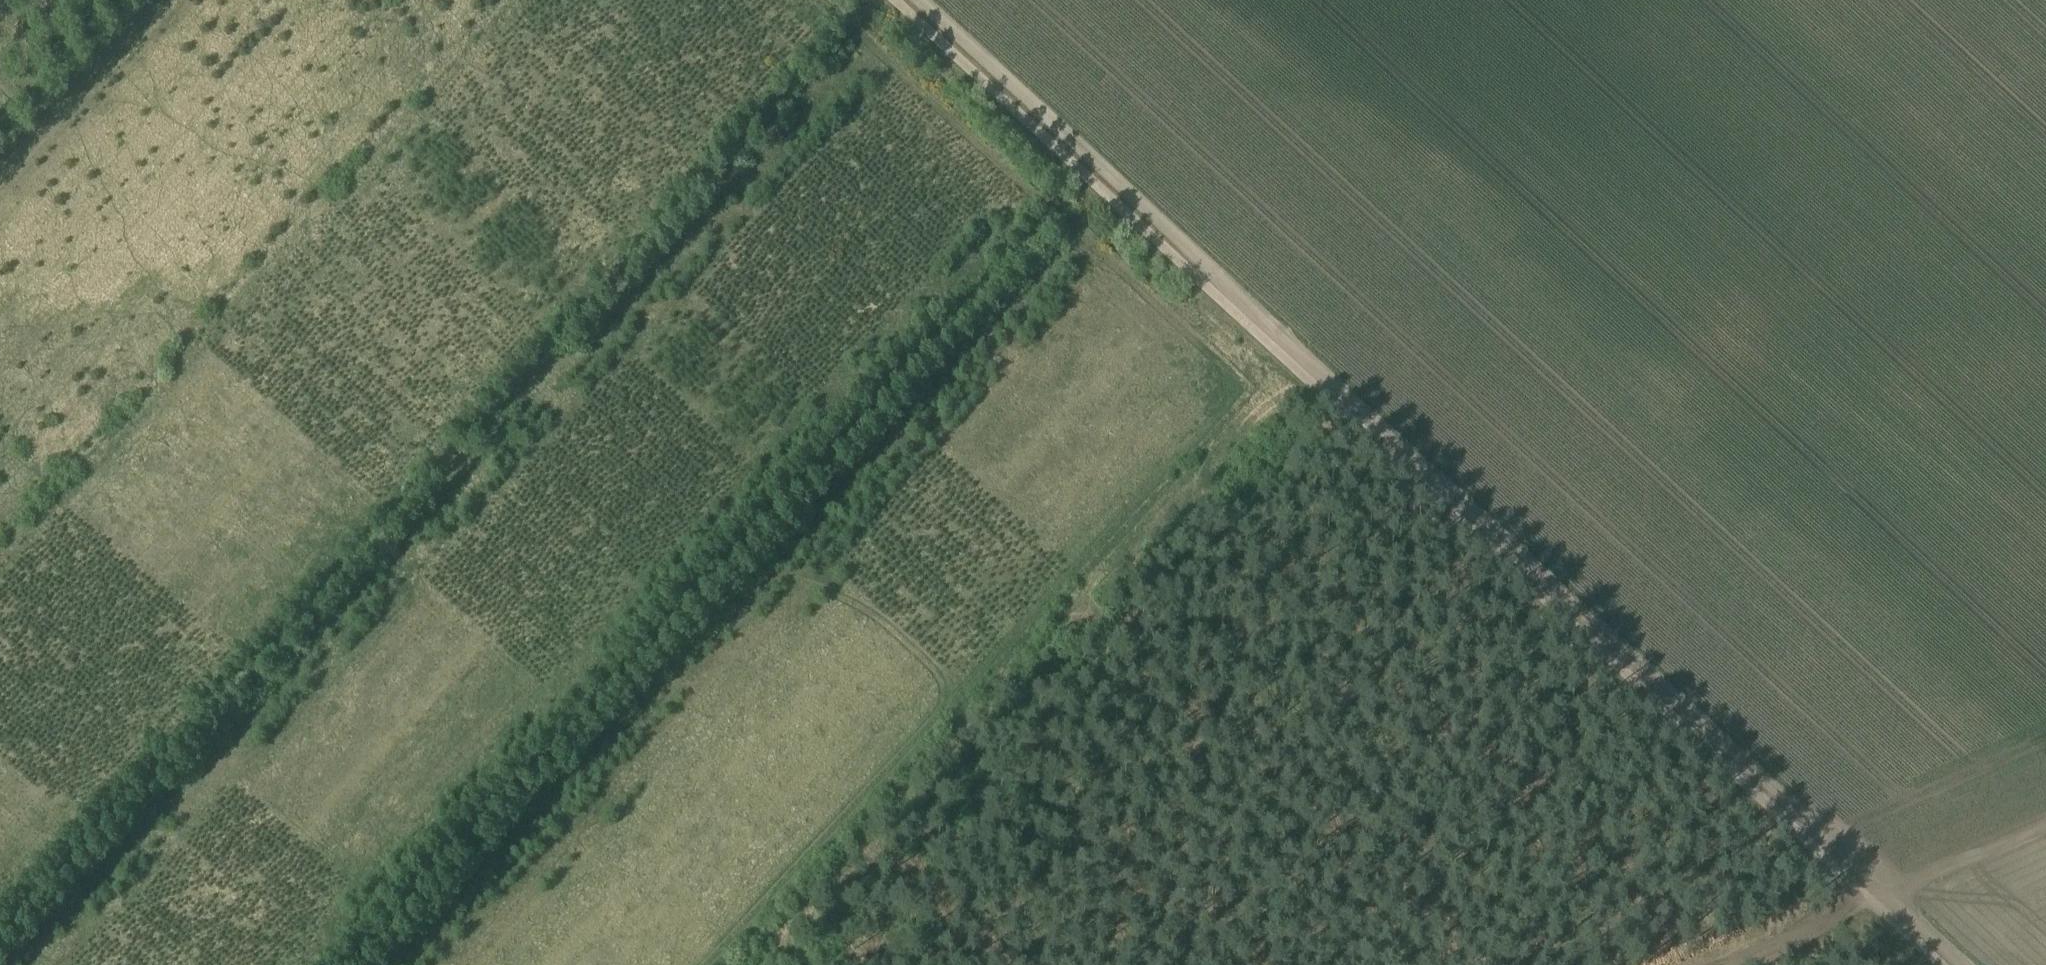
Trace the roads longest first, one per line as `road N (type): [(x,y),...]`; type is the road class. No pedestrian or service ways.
road 1 (track): [(1968,964),(923,0)]
road 2 (track): [(1891,893),(1719,964)]
road 3 (track): [(1891,893),(2045,823)]

